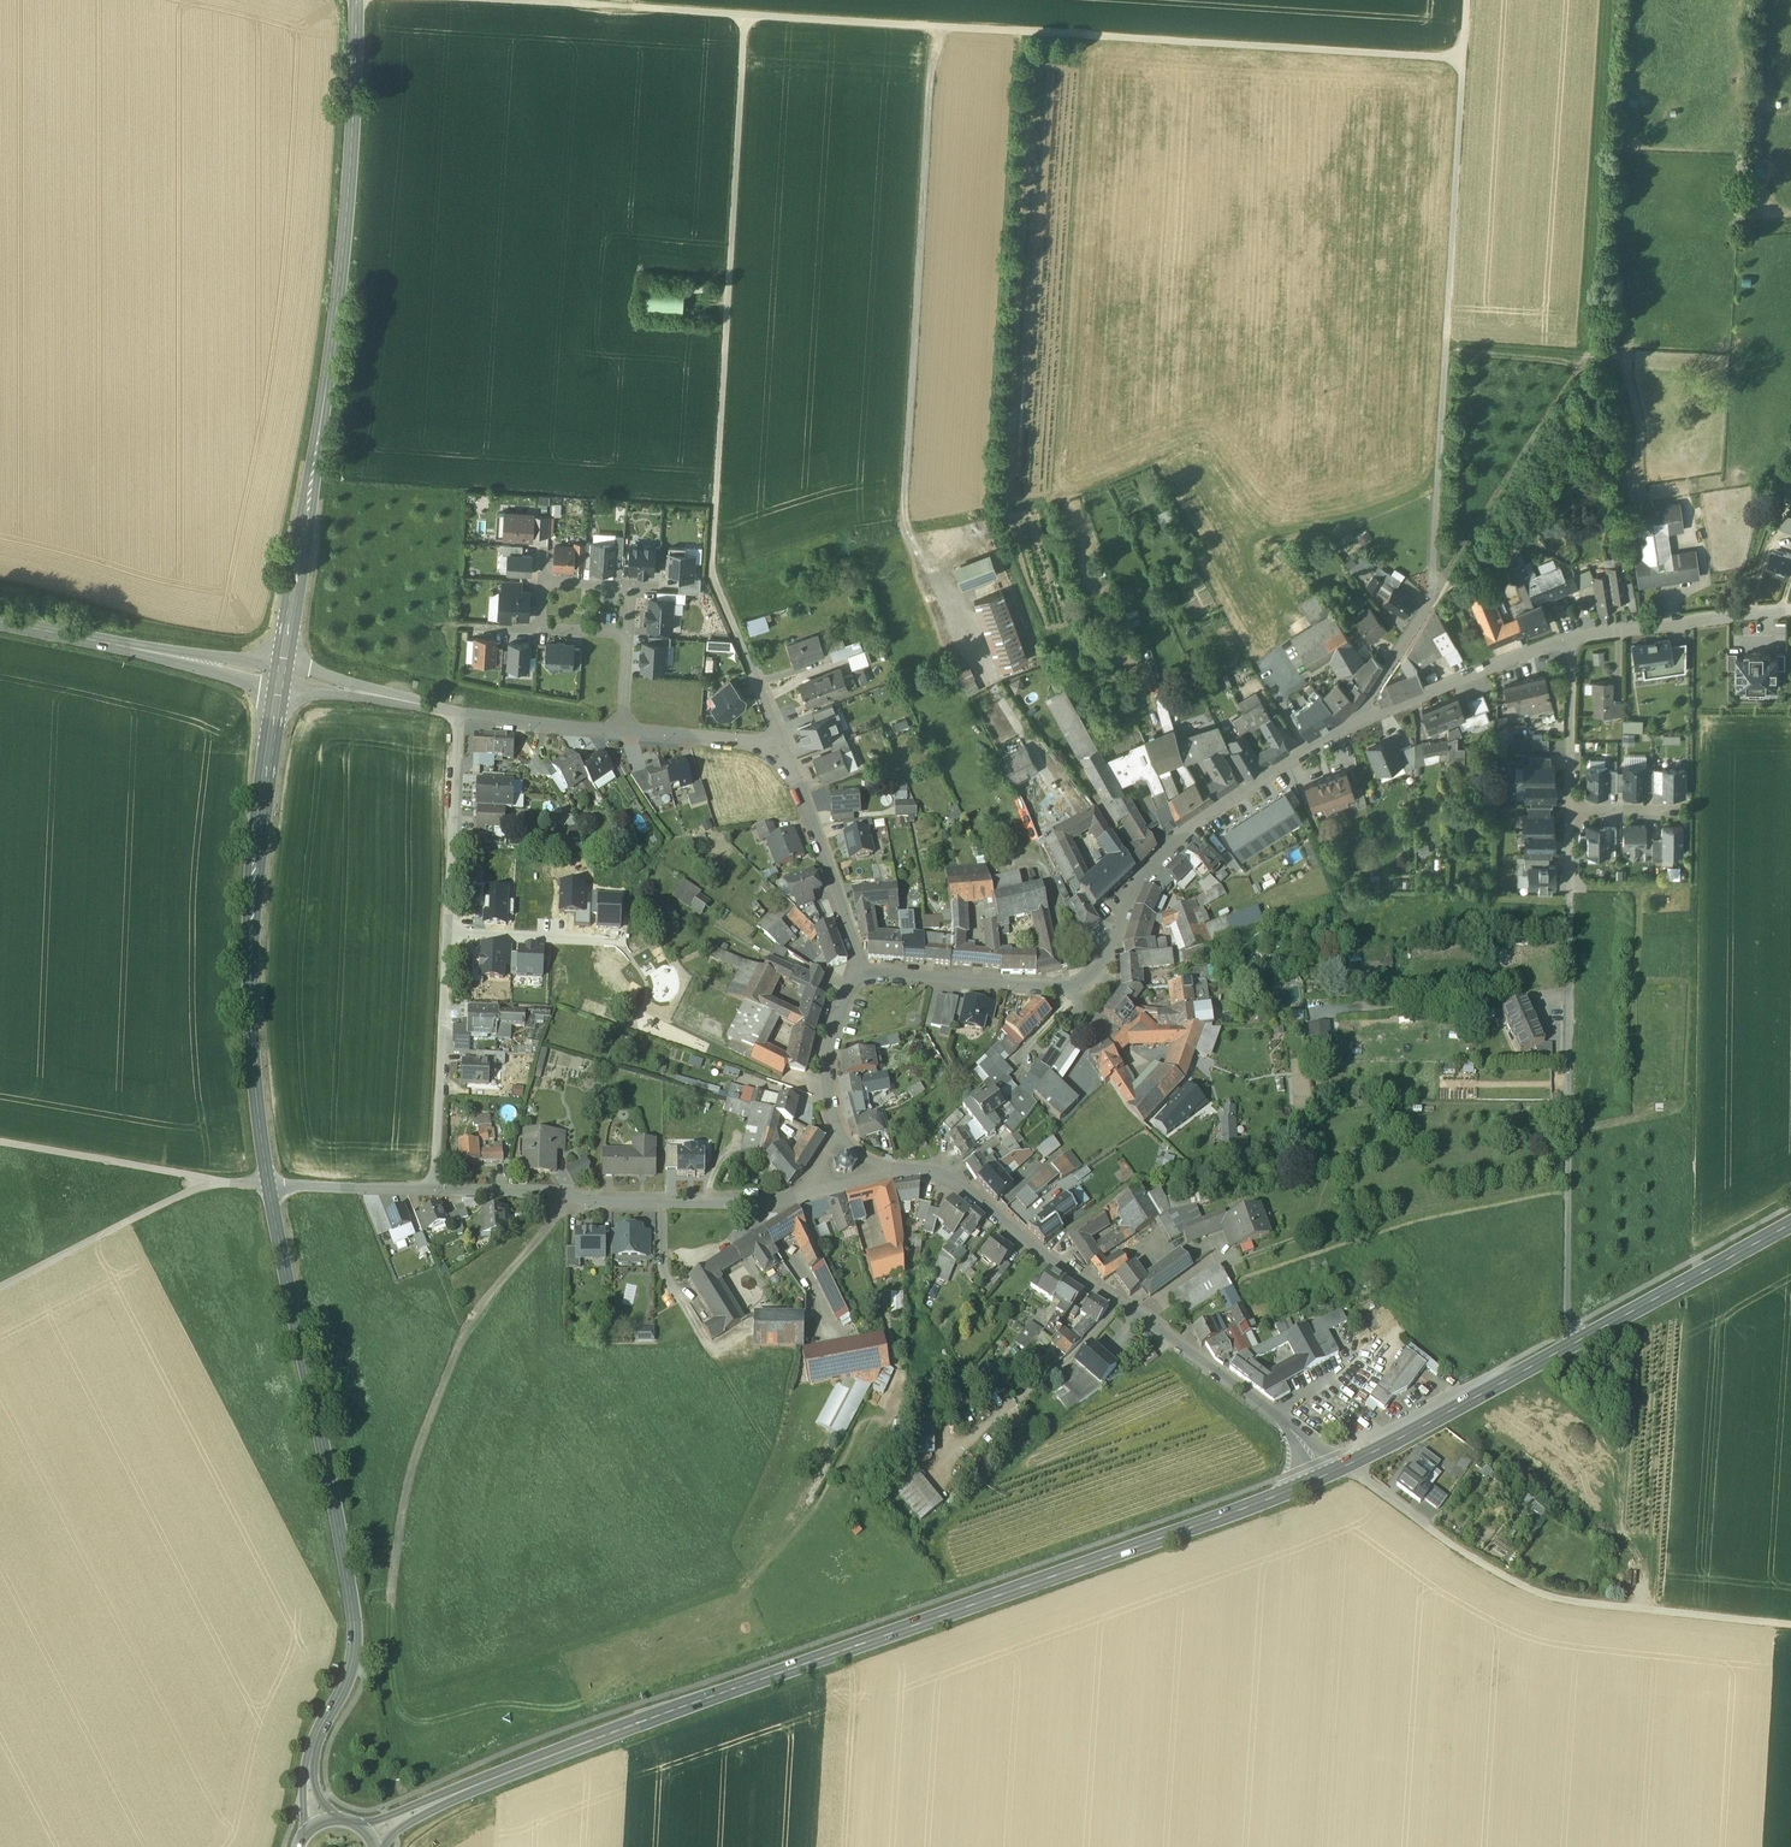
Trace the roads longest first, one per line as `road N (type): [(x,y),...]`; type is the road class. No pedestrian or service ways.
road 1 (track): [(1463,58),(517,0)]
road 2 (secondary): [(1333,1472),(600,1738)]
road 3 (tertiary): [(280,676),(324,399),(351,147),(355,0)]
road 4 (tertiary): [(268,1186),(356,1638),(351,1670),(310,1764),(318,1824)]
road 5 (track): [(1049,659),(999,515),(1017,31)]
road 6 (residential): [(861,974),(1065,987),(1092,980),(1137,886),(1195,824),(1363,721)]
road 7 (track): [(1466,0),(1434,593)]
road 8 (track): [(747,16),(712,572)]
road 9 (residential): [(1333,1472),(1273,1414),(1056,1265),(951,1181),(923,1170),(887,1174)]
road 10 (track): [(933,27),(905,499),(906,525),(927,561)]
road 11 (secondary): [(1790,1225),(1333,1472)]
road 12 (tertiary): [(268,1186),(251,1007),(252,922),(280,676)]
road 13 (track): [(573,1198),(487,1300),(457,1353),(408,1486),(389,1600)]
road 14 (track): [(1577,1346),(1568,1312),(1571,896)]
road 15 (residential): [(816,1191),(787,1199),(661,1201),(433,1193)]
road 16 (tertiary): [(0,623),(280,676)]
road 17 (track): [(268,1186),(0,1144)]
road 18 (residential): [(433,1193),(444,932)]
road 19 (secondary): [(600,1738),(362,1829)]
road 20 (secondary): [(378,1846),(440,1807),(600,1738)]
road 21 (residential): [(861,974),(781,743)]
road 22 (track): [(217,1184),(0,1287)]
road 23 (track): [(1790,1630),(1560,1603)]
road 24 (residential): [(1363,721),(1574,638)]
road 25 (residential): [(444,932),(460,712)]
road 26 (residential): [(1574,638),(1787,609)]
road 27 (residential): [(781,743),(712,572)]
road 28 (residential): [(460,712),(280,676)]
road 29 (residential): [(444,932),(617,942)]
road 30 (residential): [(1571,811),(1574,638)]
road 31 (residential): [(837,1139),(828,1058),(843,1001),(861,974)]
road 32 (residential): [(433,1193),(268,1186)]
road 33 (residential): [(623,731),(460,712)]
road 34 (residential): [(781,743),(623,731)]
road 35 (residential): [(1363,721),(1362,710),(1434,593)]

